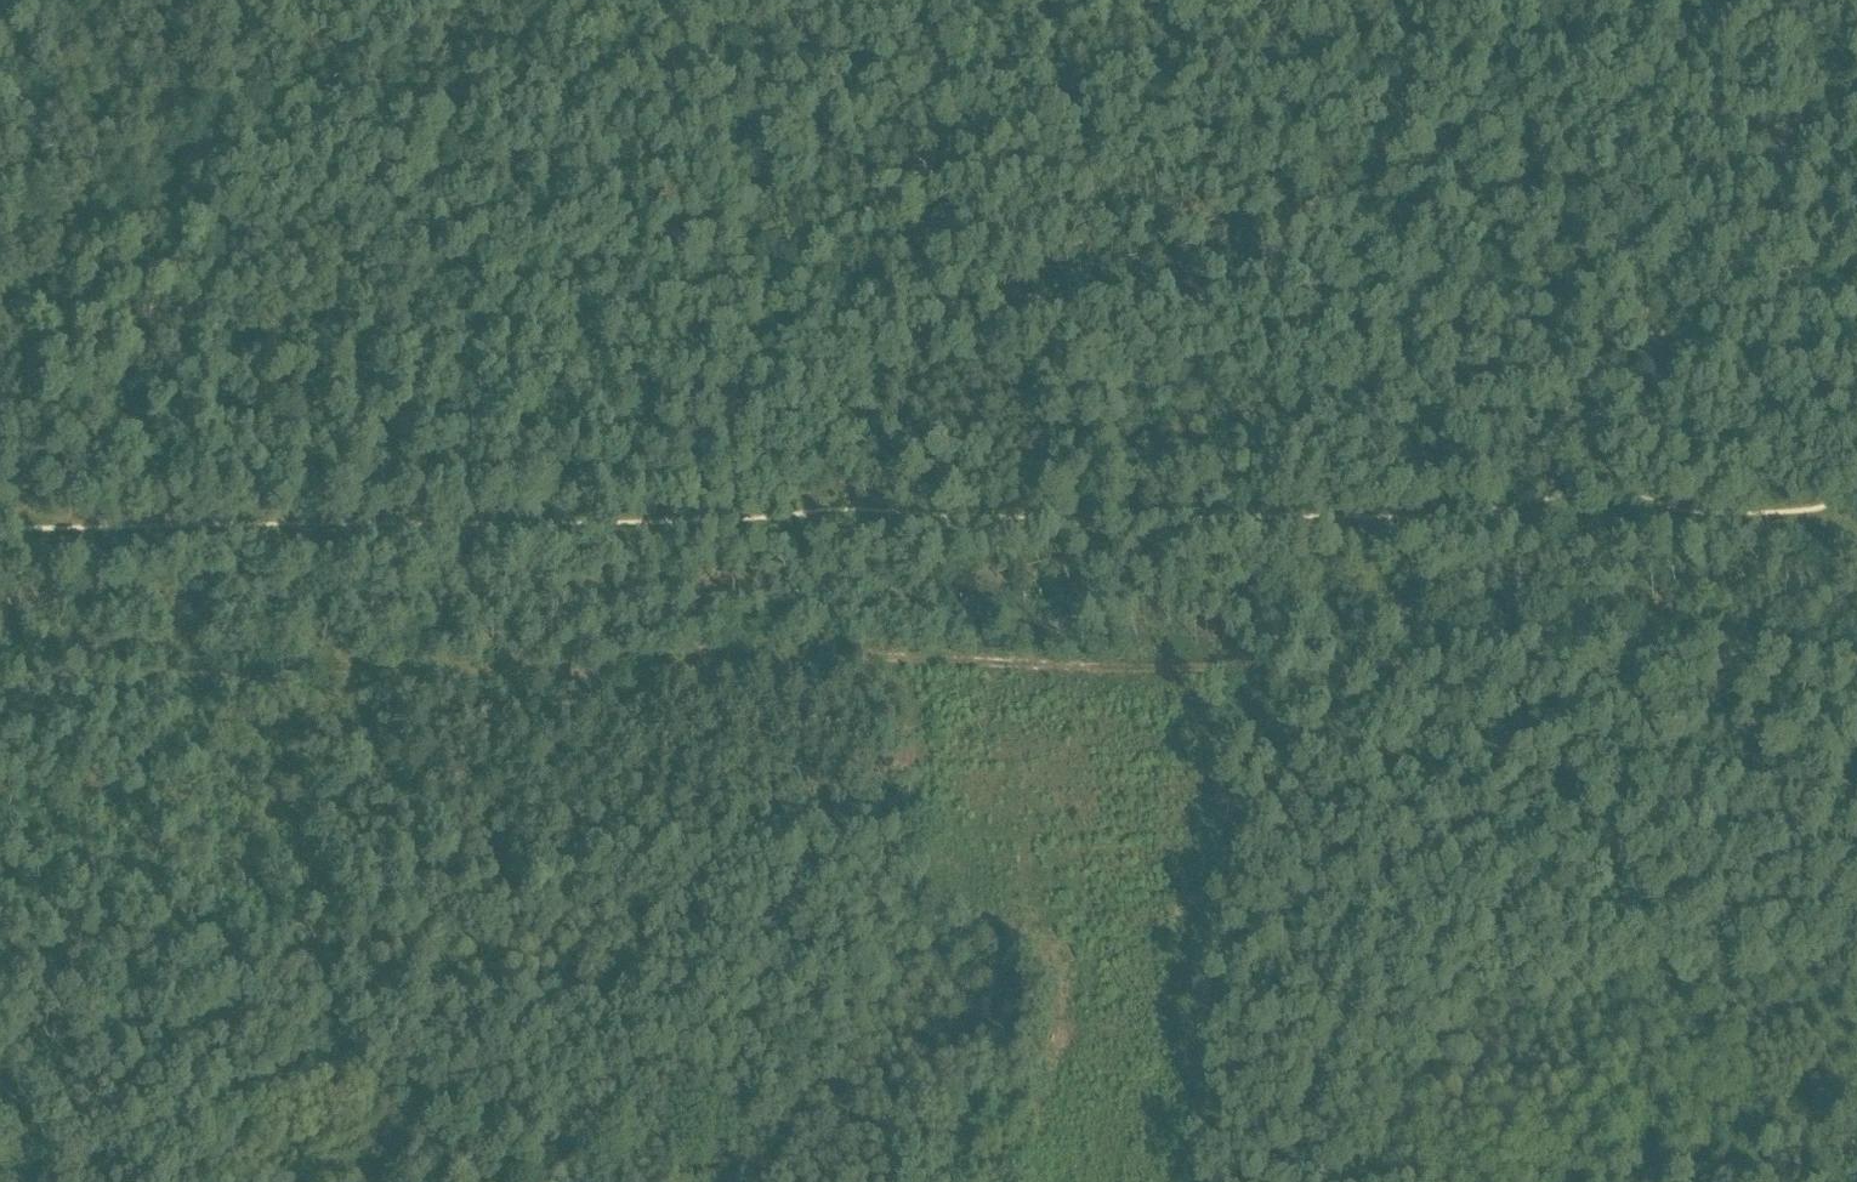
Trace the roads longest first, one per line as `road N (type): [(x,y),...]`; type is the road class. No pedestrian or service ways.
road 1 (track): [(1856,534),(141,551),(0,575)]

